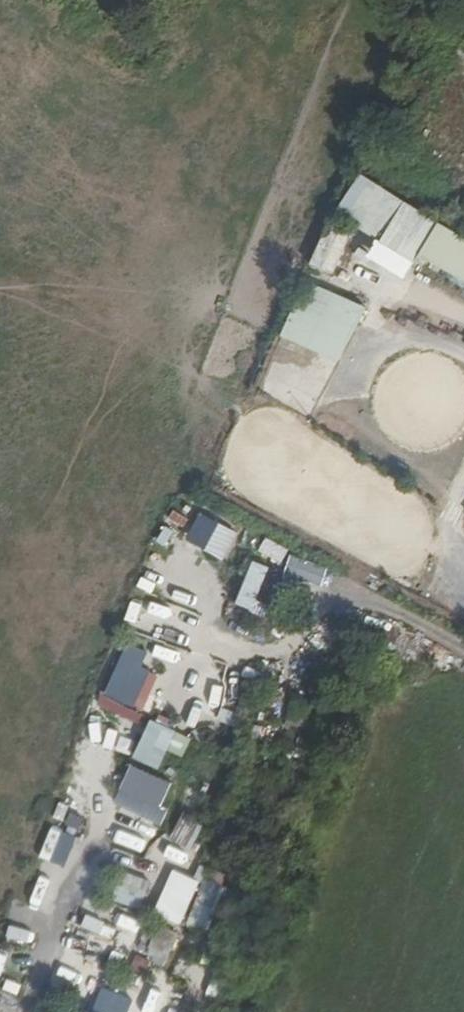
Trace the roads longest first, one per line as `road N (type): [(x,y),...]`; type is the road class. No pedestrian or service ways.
road 1 (track): [(282,678),(176,630),(26,1011)]
road 2 (track): [(463,656),(335,599),(282,678),(252,801)]

